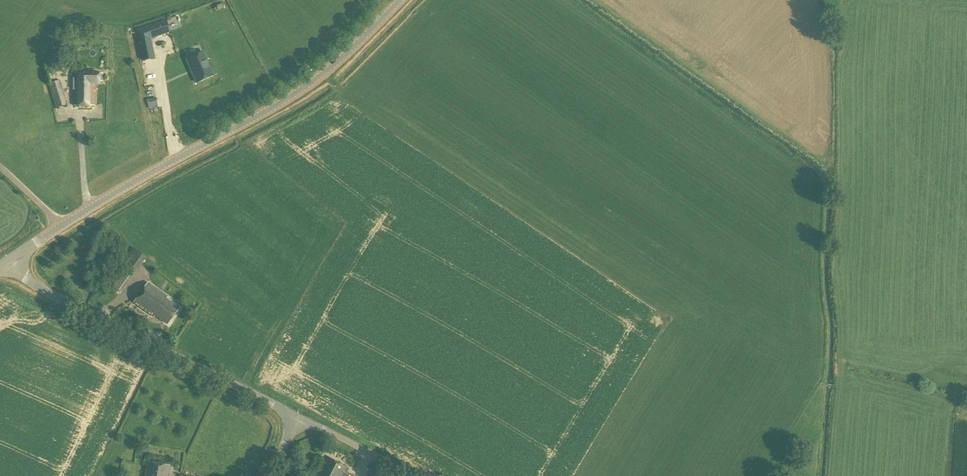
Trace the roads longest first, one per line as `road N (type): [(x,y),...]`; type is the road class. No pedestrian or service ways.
road 1 (tertiary): [(11,261),(93,206),(283,102),(400,0)]
road 2 (unclassified): [(298,419),(52,295),(11,261)]

